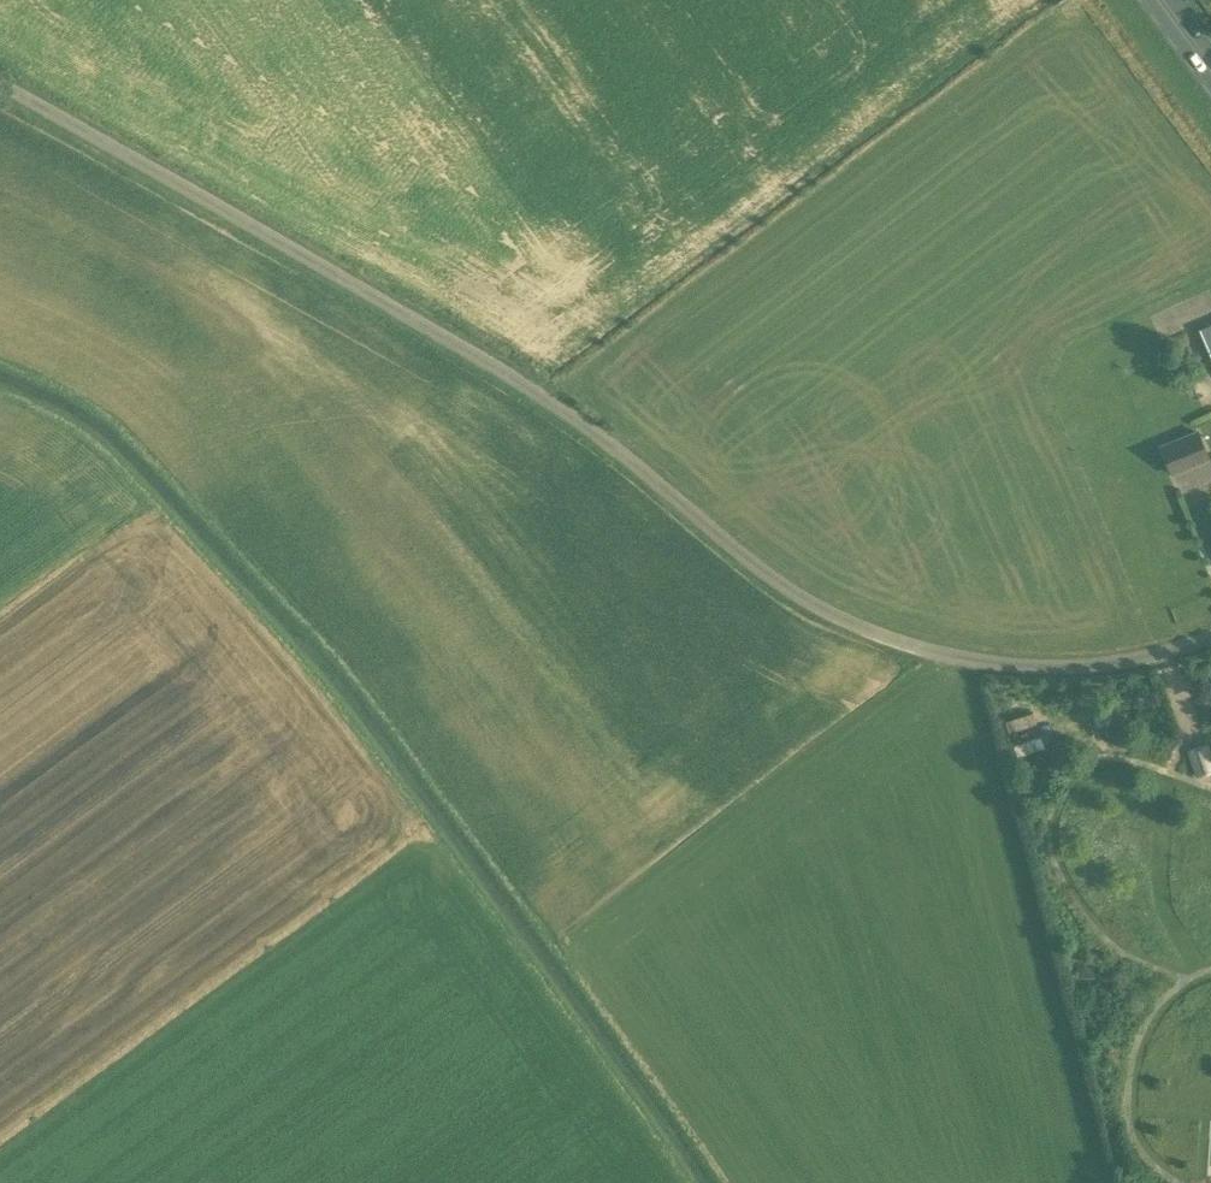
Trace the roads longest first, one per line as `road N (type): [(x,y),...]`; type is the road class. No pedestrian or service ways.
road 1 (unclassified): [(1210,639),(1048,667),(937,653),(861,629),(798,597),(597,433),(501,371),(0,84)]

